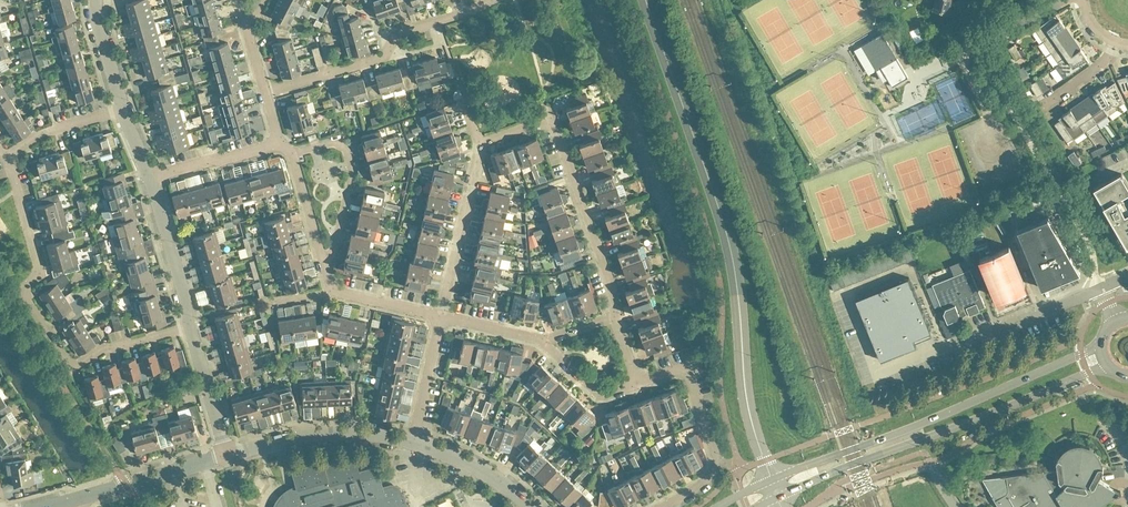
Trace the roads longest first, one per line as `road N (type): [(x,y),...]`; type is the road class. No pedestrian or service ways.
road 1 (tertiary): [(646,0),(732,256),(747,400),(771,481)]
road 2 (residential): [(189,324),(104,347),(71,369),(20,288),(37,267),(6,157)]
road 3 (tertiary): [(1100,346),(771,481)]
road 4 (tertiary): [(777,497),(1107,366)]
road 5 (residential): [(265,93),(384,56),(399,31),(492,0)]
road 6 (residential): [(616,313),(551,120)]
road 7 (residential): [(329,289),(349,154),(333,140),(289,152)]
road 8 (residential): [(412,442),(332,433),(227,456)]
road 9 (residential): [(440,317),(479,144)]
road 10 (residential): [(659,506),(693,489),(717,461),(683,366)]
road 11 (residential): [(73,500),(227,456)]
road 12 (residential): [(957,347),(1100,289)]
road 13 (residential): [(189,324),(150,177)]
road 14 (residential): [(329,289),(289,152)]
road 15 (residential): [(227,456),(189,324)]
road 16 (residential): [(531,506),(461,459),(412,442)]
road 17 (residential): [(150,177),(276,143)]
road 18 (residential): [(412,442),(440,317)]
road 19 (residential): [(6,157),(56,130),(124,110)]
road 20 (residential): [(638,383),(598,395),(540,339)]

